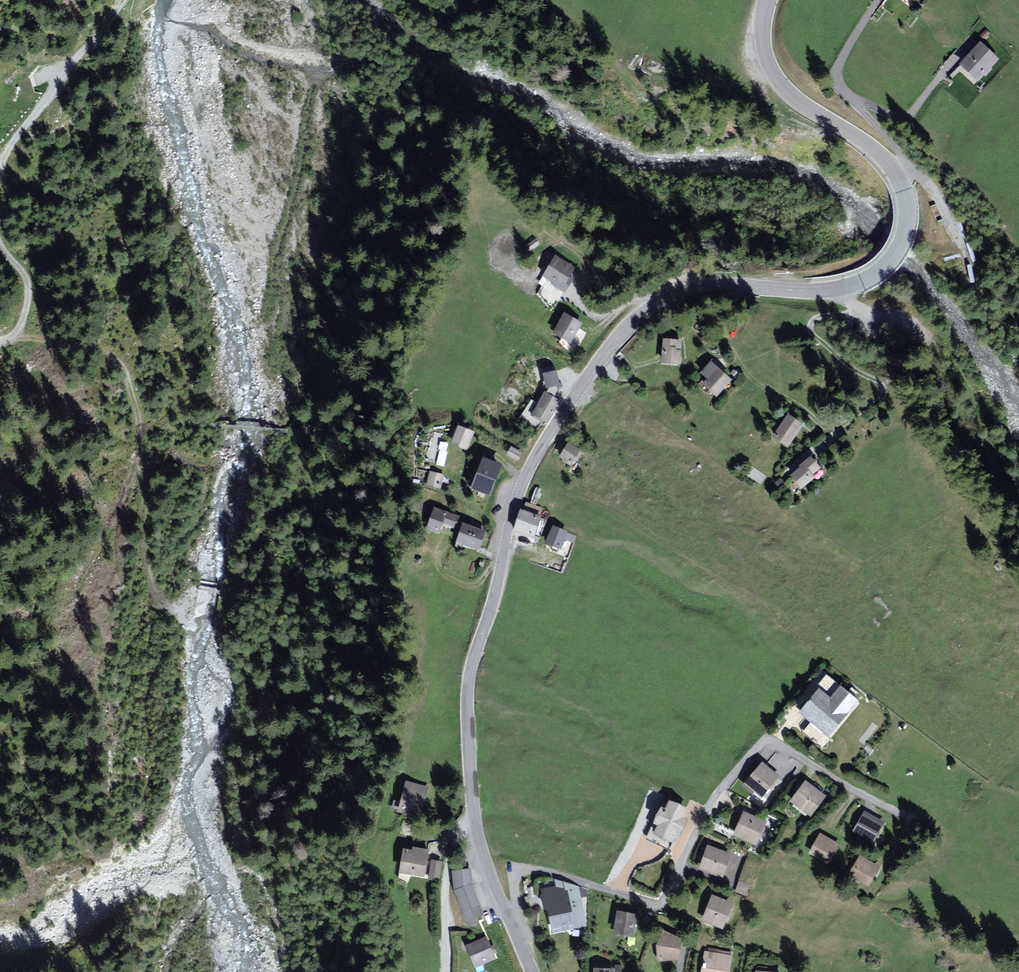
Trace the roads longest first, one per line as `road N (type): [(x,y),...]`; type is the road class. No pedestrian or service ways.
road 1 (tertiary): [(766,0),(761,27),(779,82),(886,158),(903,182),(907,233),(862,283),(714,287),(655,306),(618,337),(539,450),(516,502),(469,682),(473,816),(515,935)]
road 2 (residential): [(515,935),(514,868),(663,906),(709,805),(764,740),(910,822)]
road 3 (track): [(25,323),(128,369),(140,433),(147,565),(157,600),(170,608)]
road 4 (track): [(790,469),(884,396),(884,386),(811,326),(864,307)]
road 5 (track): [(835,289),(920,335),(966,397),(991,449),(1018,478)]
road 6 (track): [(123,0),(0,164)]
road 7 (track): [(473,816),(449,840),(449,971)]

